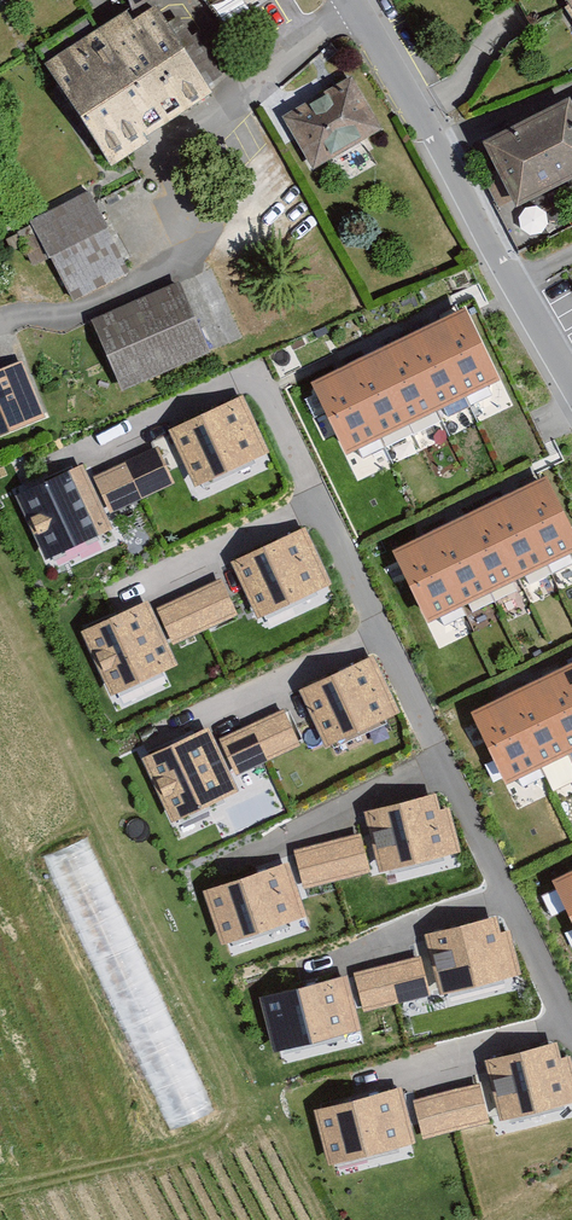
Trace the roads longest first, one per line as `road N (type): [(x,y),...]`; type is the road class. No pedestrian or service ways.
road 1 (residential): [(0,324),(31,311),(107,306),(183,260),(234,89),(364,3)]
road 2 (residential): [(571,394),(364,3)]

